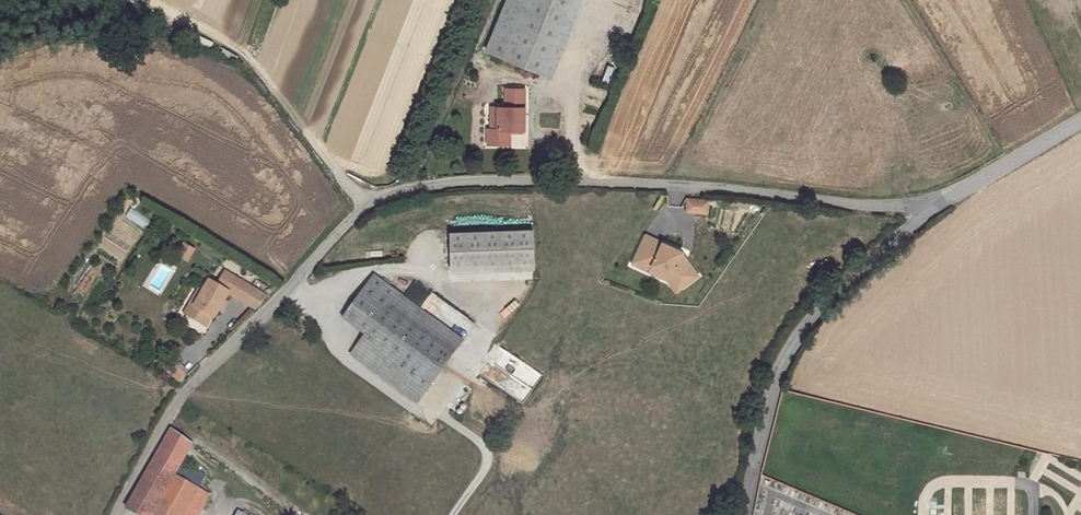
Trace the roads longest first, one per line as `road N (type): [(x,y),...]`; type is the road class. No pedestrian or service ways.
road 1 (unclassified): [(957,197),(849,208),(702,188),(462,181),(362,204),(177,398),(115,514)]
road 2 (tertiary): [(957,197),(856,270),(793,341),(775,370),(742,514)]
road 3 (track): [(153,0),(254,63),(362,204)]
road 4 (tertiary): [(1080,121),(957,197)]

